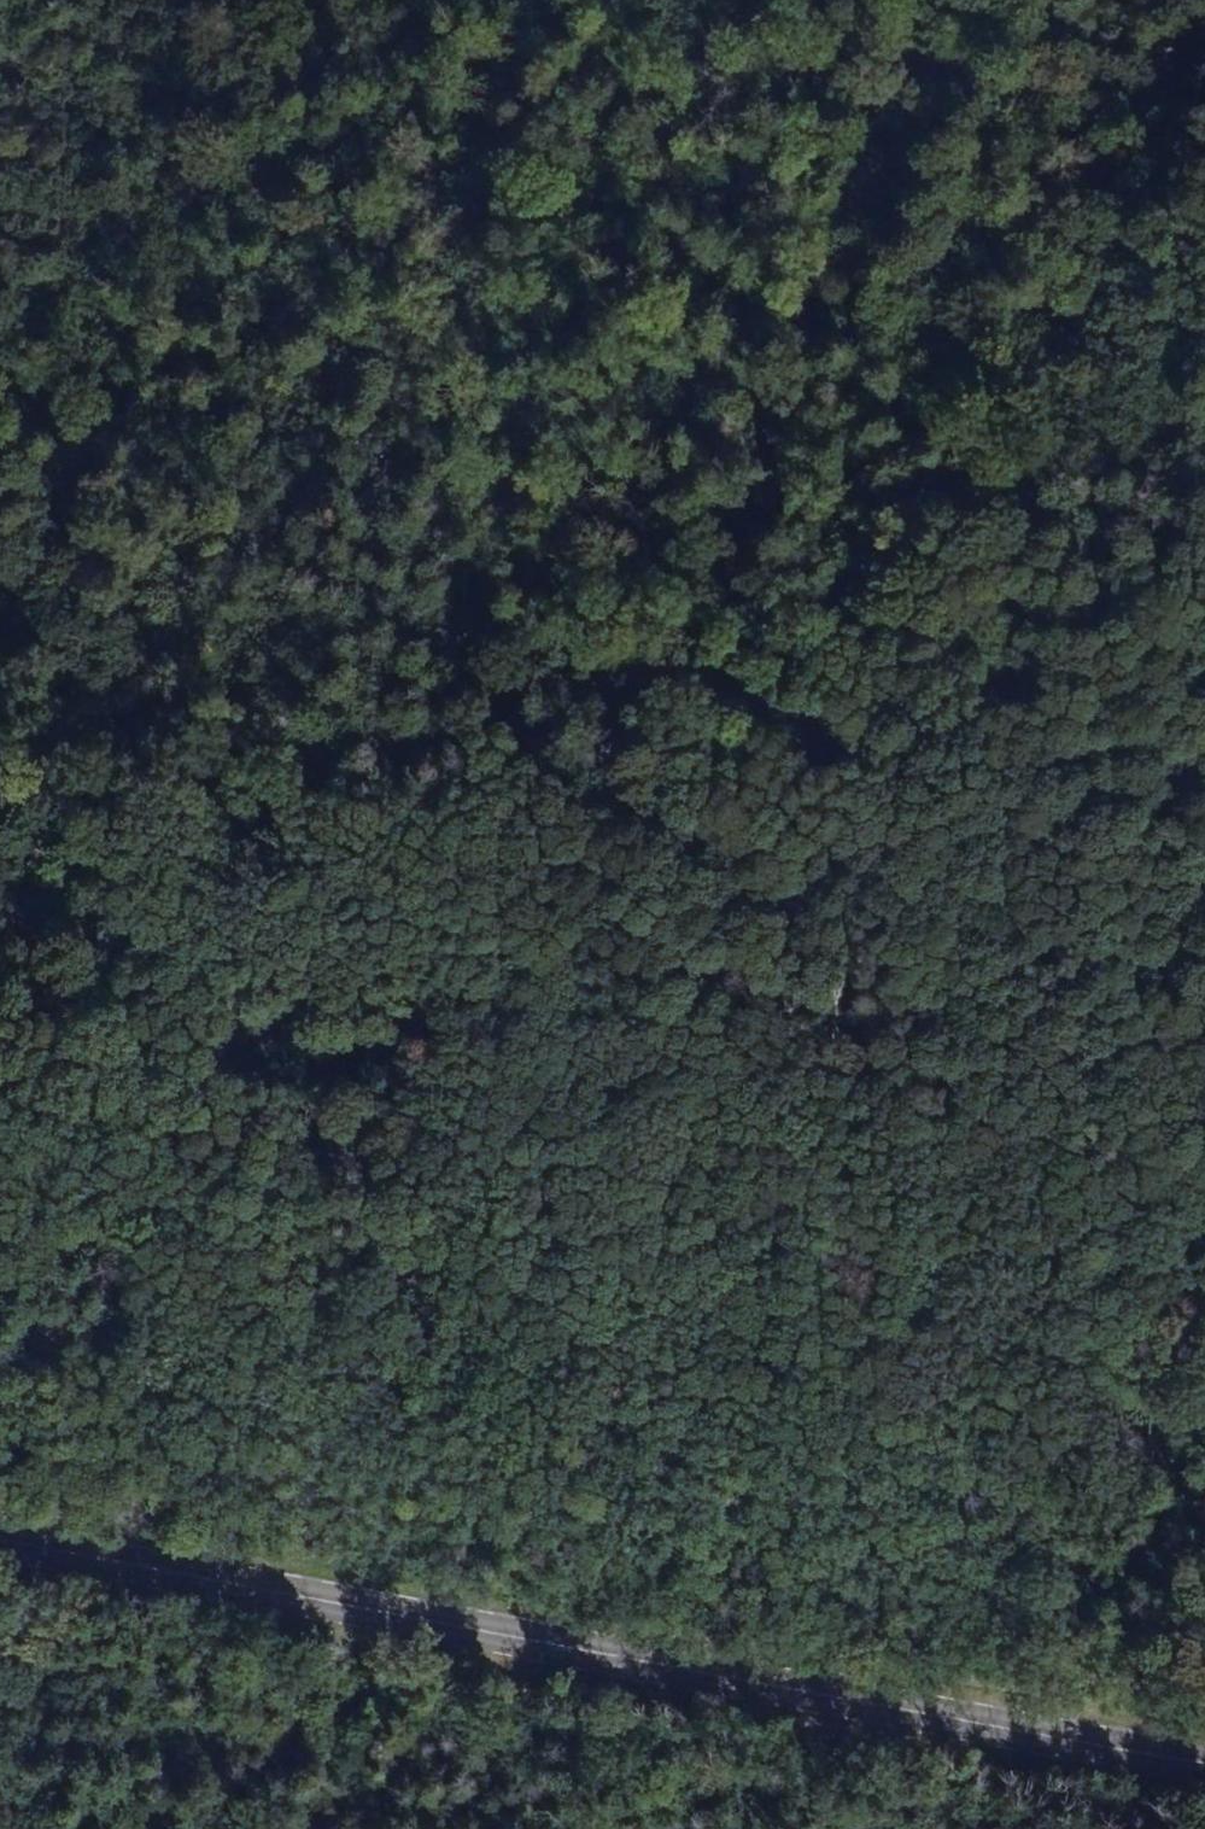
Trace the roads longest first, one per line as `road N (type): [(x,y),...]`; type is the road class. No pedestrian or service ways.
road 1 (secondary): [(1204,1772),(0,1541)]

